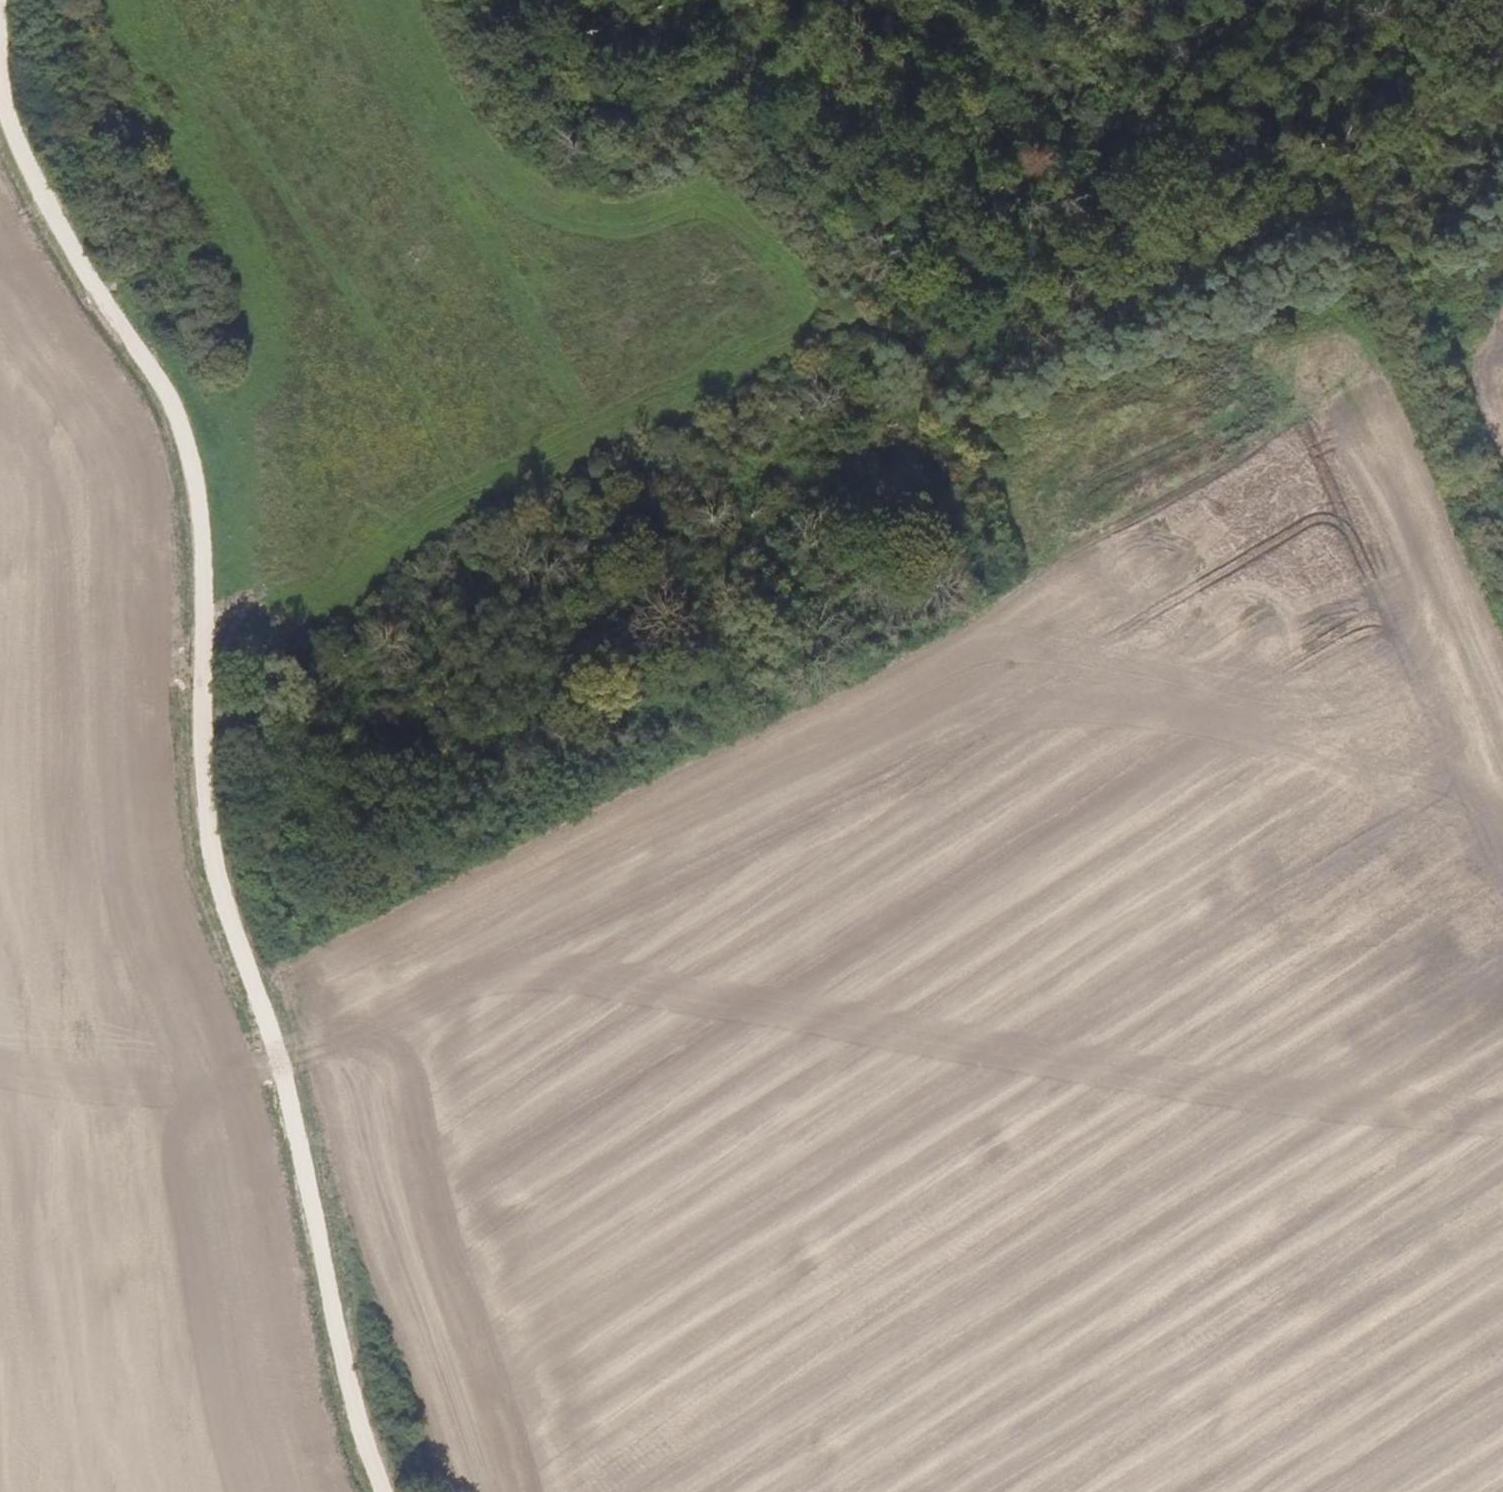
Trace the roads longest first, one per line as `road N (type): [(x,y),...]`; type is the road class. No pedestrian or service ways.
road 1 (track): [(413,1491),(370,1357),(258,913),(218,683),(195,427),(165,319),(72,183),(27,60),(24,0)]

